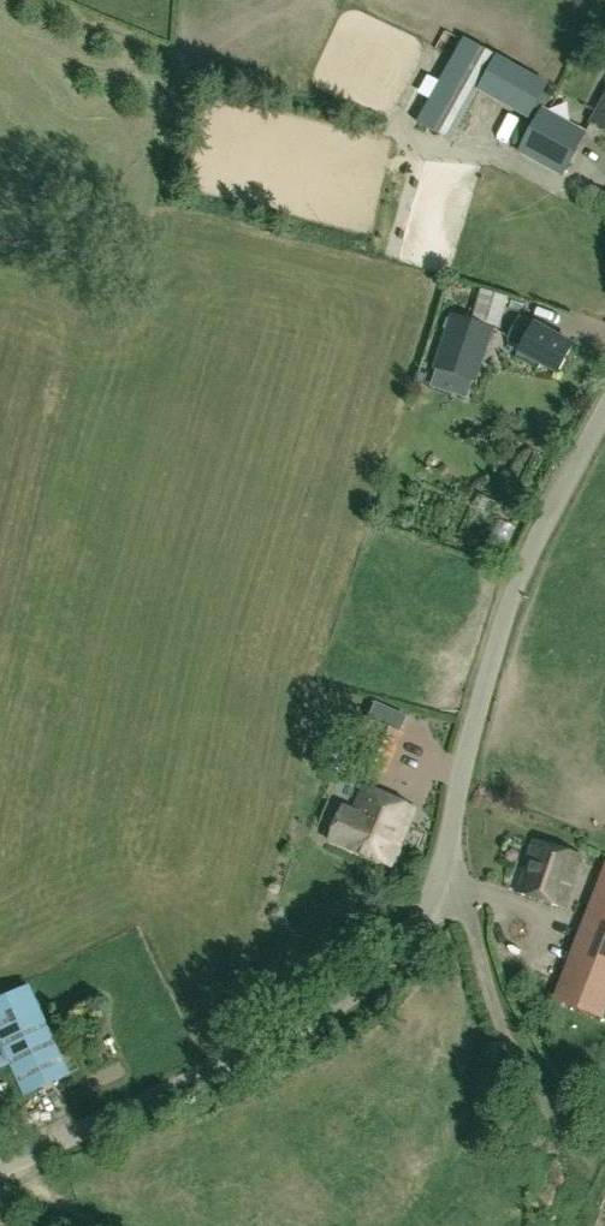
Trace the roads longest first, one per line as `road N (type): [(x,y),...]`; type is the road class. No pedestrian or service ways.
road 1 (unclassified): [(0,1170),(325,1015),(403,945),(447,859)]
road 2 (unclassified): [(447,859),(460,775),(517,580),(604,415)]
road 3 (unclassified): [(574,1142),(514,1052),(447,859)]

